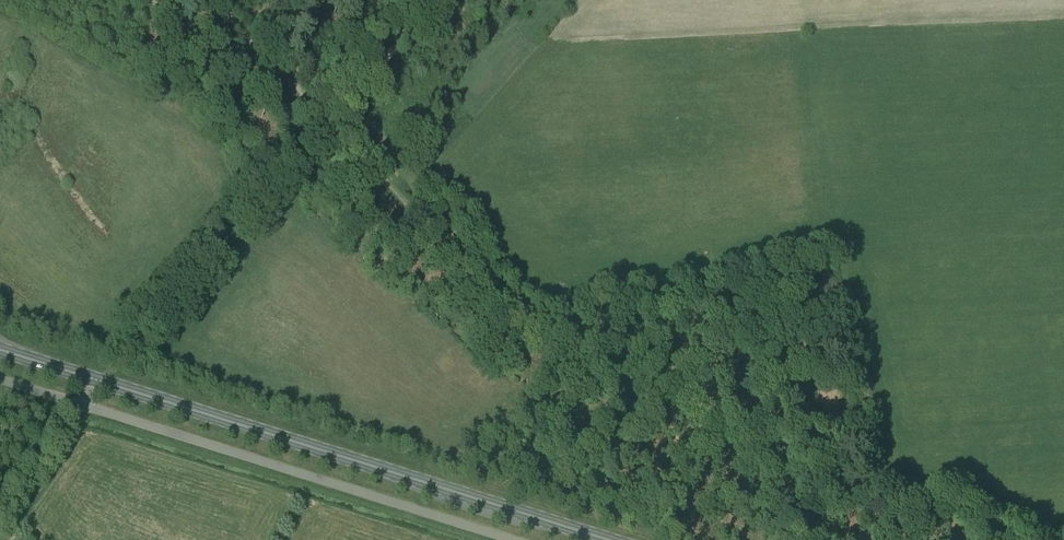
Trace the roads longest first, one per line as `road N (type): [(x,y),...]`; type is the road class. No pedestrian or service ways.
road 1 (primary): [(609,539),(0,350)]
road 2 (unclassified): [(513,539),(0,379)]
road 3 (track): [(95,379),(327,119)]
road 4 (track): [(208,0),(327,119)]
road 5 (track): [(327,119),(435,0)]
road 6 (track): [(0,523),(82,405)]

